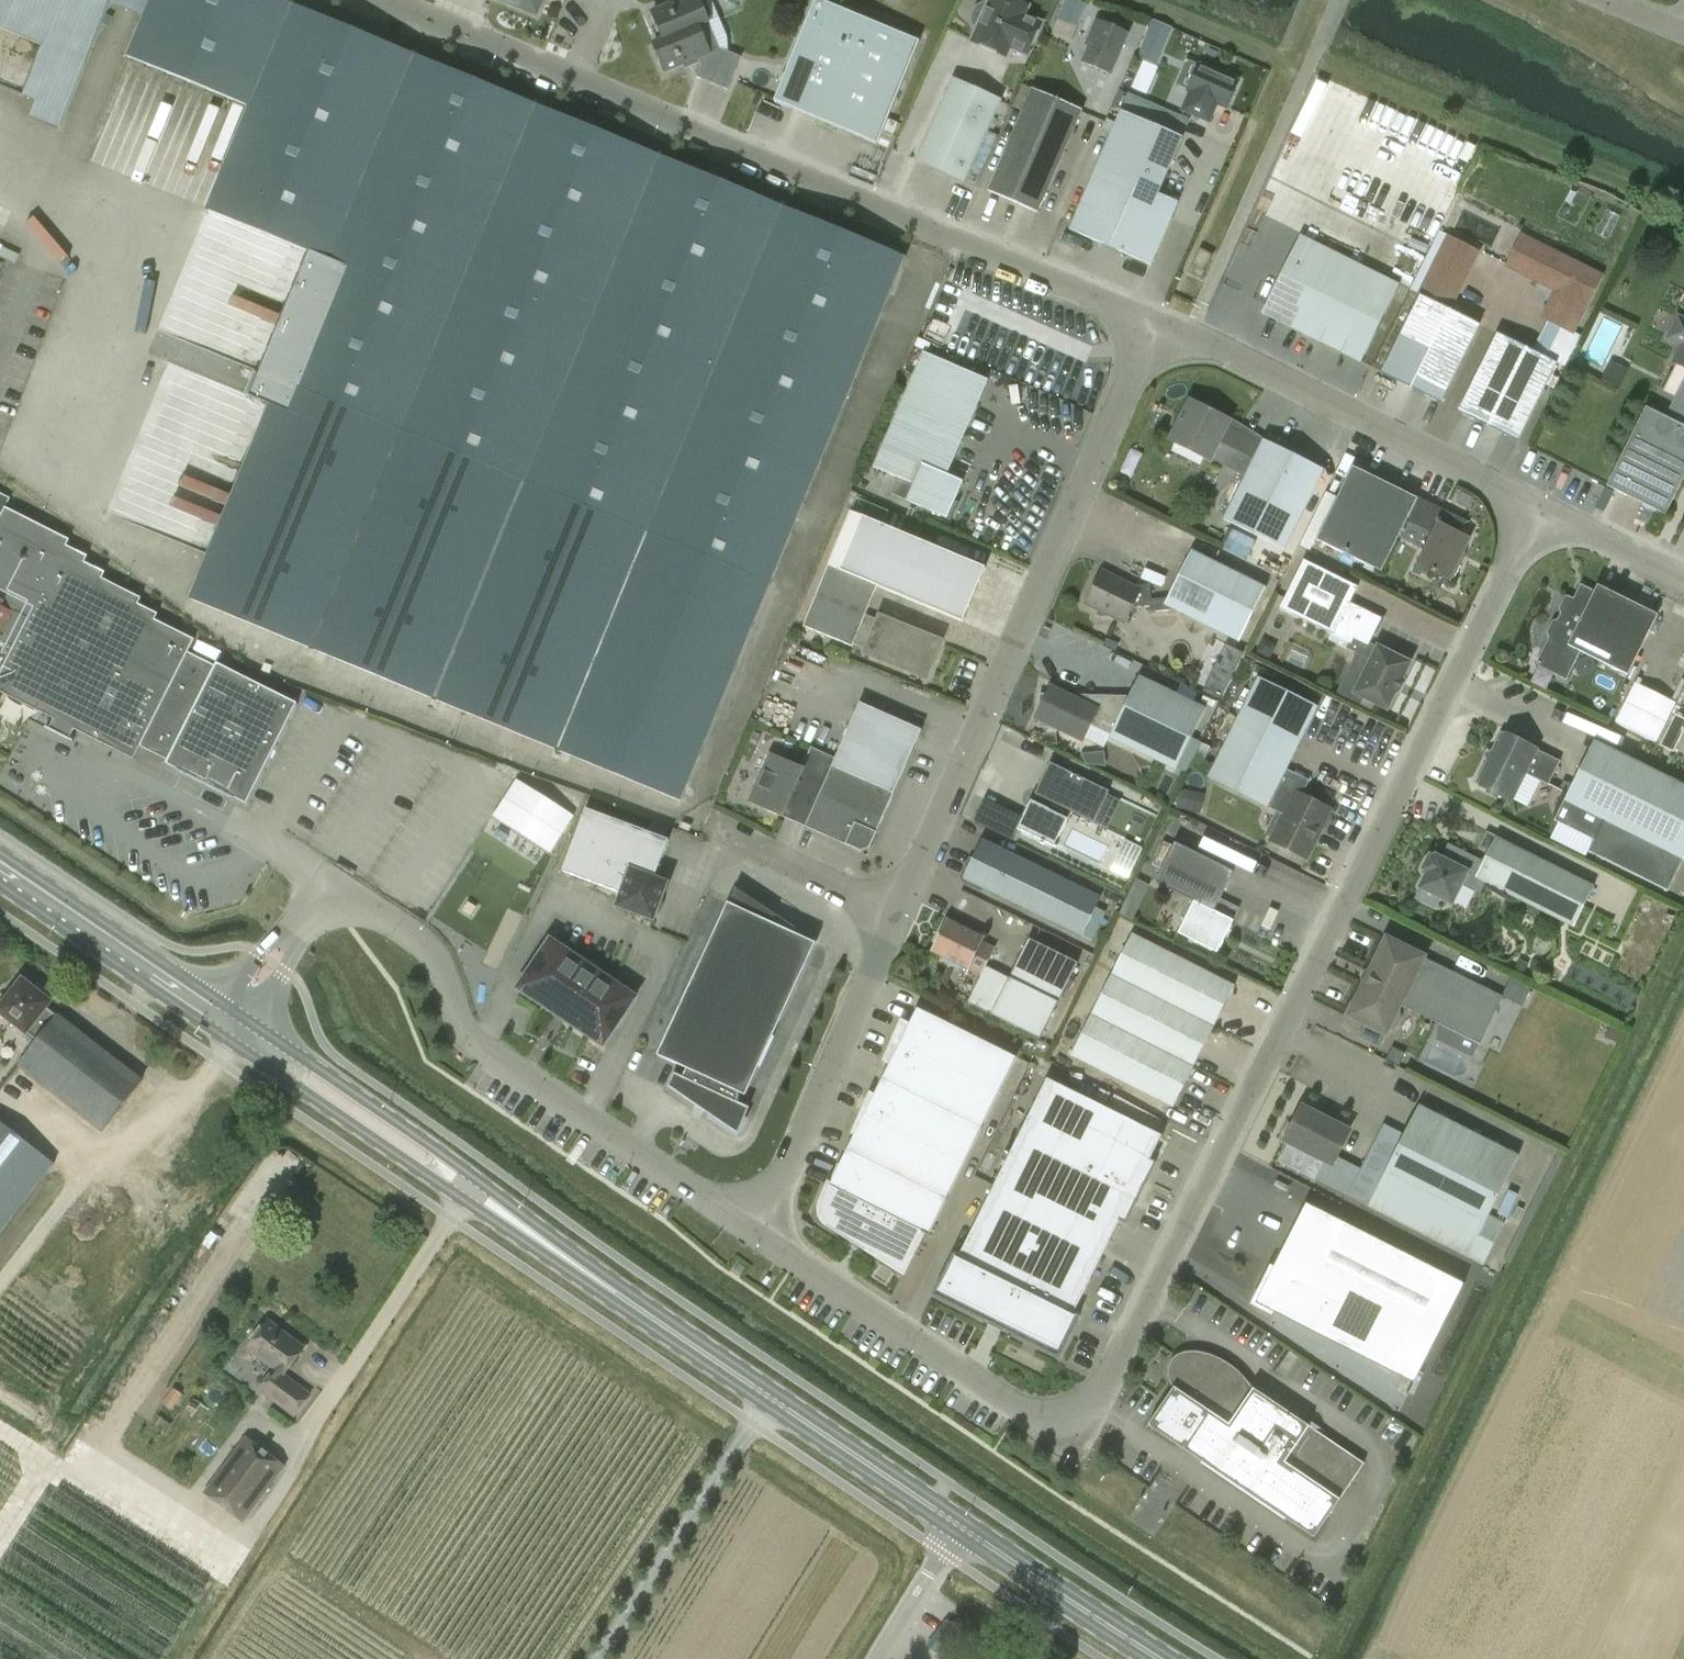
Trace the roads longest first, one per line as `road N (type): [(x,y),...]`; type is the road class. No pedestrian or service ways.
road 1 (unclassified): [(1541,508),(1092,1401),(1065,1412),(1013,1407),(758,1233)]
road 2 (primary): [(958,1525),(226,1020)]
road 3 (unclassified): [(1152,320),(388,0)]
road 4 (unclassified): [(758,1233),(465,1039),(430,955),(379,915),(329,905),(301,920),(226,1020)]
road 5 (unclassified): [(898,918),(1152,320)]
road 6 (unclassified): [(1541,508),(1152,320)]
road 7 (unclassified): [(758,1233),(898,918)]
road 8 (primary): [(226,1020),(0,867)]
road 9 (primary): [(1168,1658),(958,1525)]
road 10 (unclassified): [(898,918),(719,828)]
road 11 (unclassified): [(1683,579),(1541,508)]
road 12 (unclassified): [(877,1658),(958,1525)]

